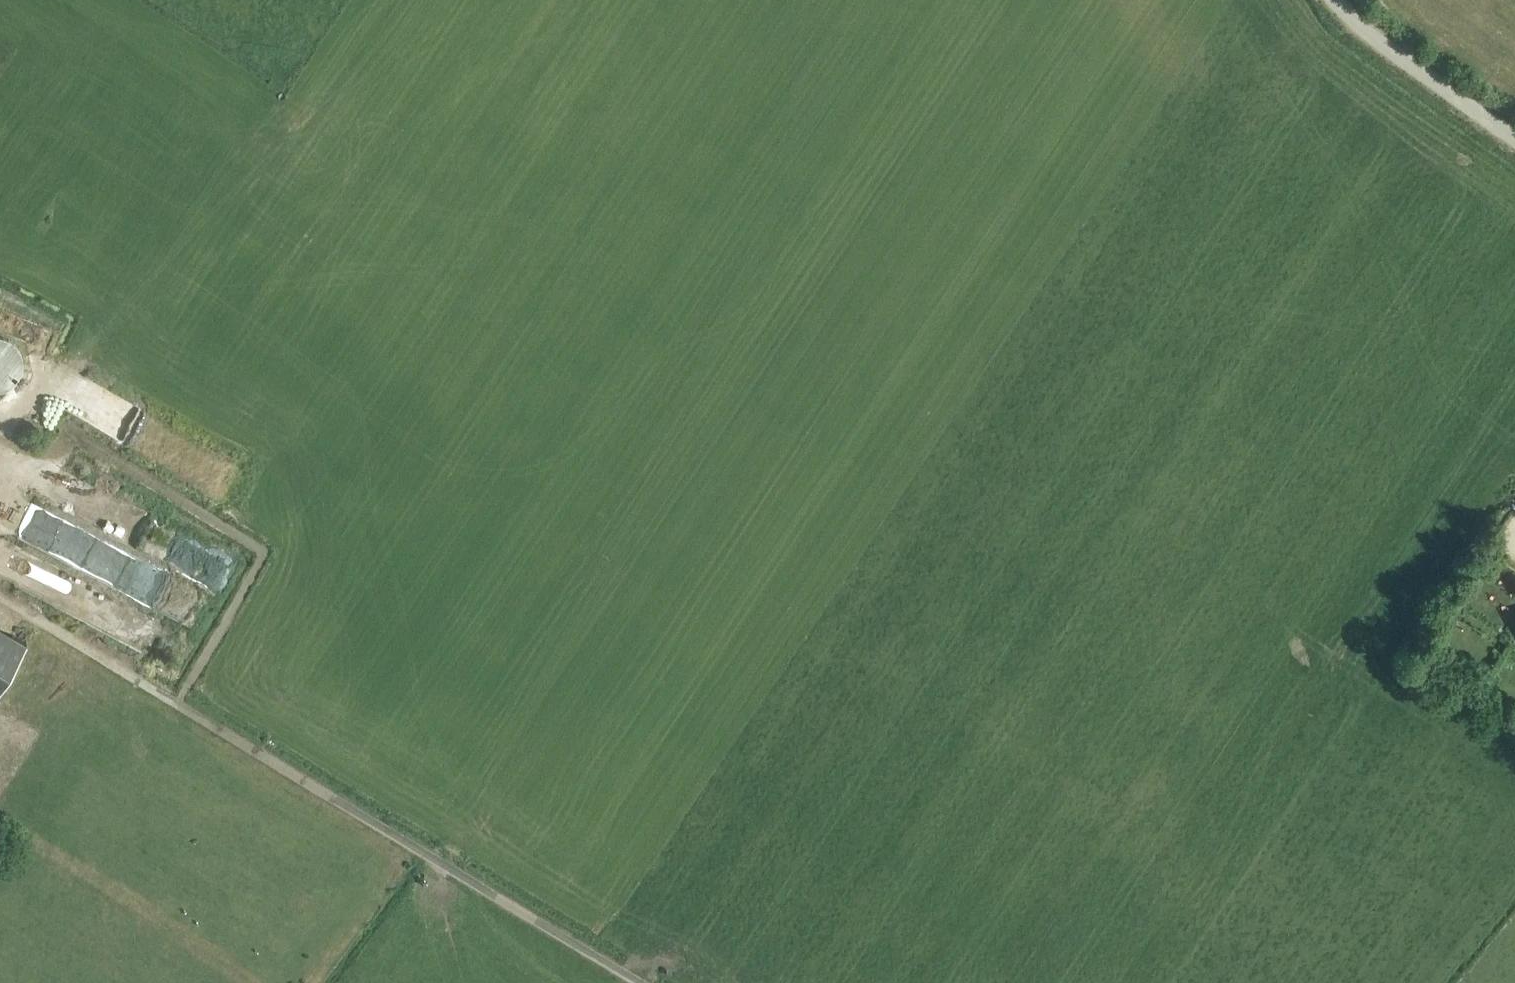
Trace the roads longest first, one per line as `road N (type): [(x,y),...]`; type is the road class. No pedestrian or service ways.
road 1 (unclassified): [(1514,138),(1333,0)]

